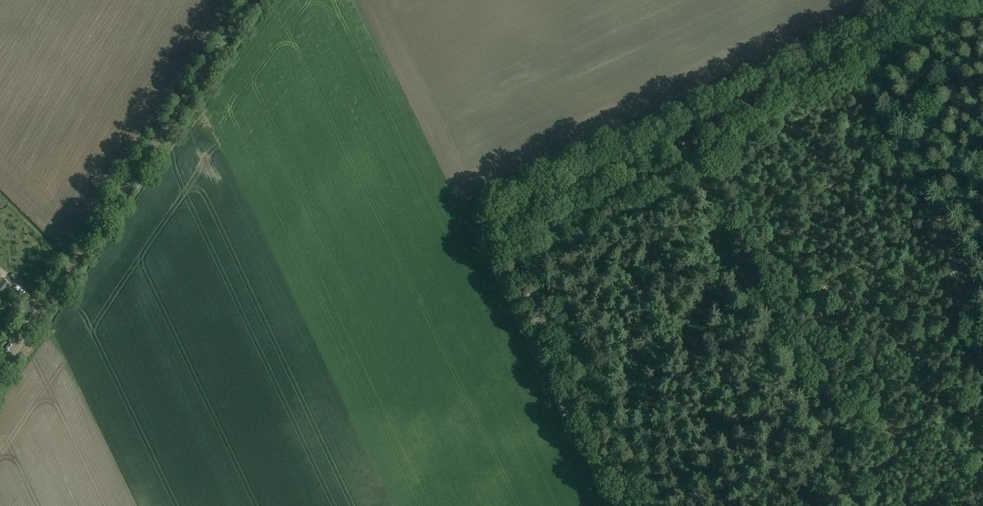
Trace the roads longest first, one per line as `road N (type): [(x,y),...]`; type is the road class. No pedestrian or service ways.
road 1 (track): [(604,505),(483,253),(982,9)]
road 2 (unclassified): [(0,370),(251,0)]

